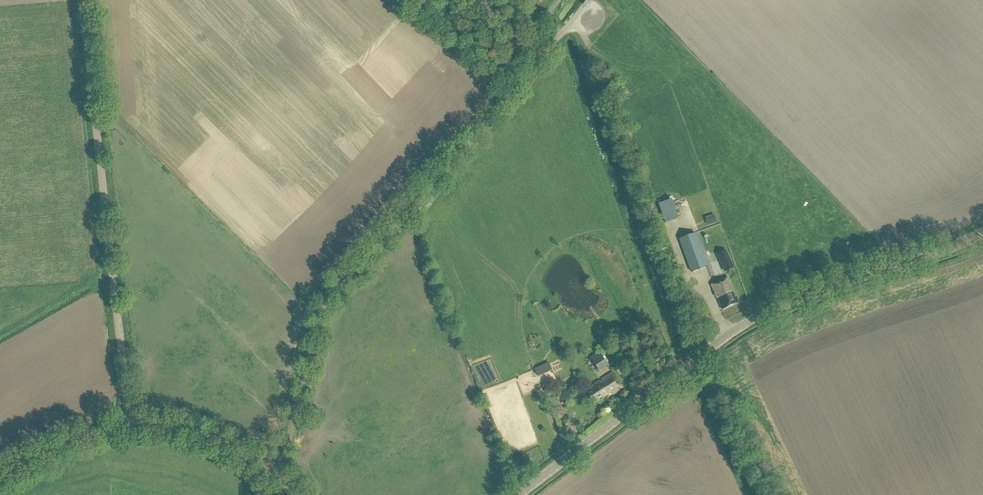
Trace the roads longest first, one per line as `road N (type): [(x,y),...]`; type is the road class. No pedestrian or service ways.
road 1 (unclassified): [(275,475),(324,306),(589,0)]
road 2 (tertiary): [(520,494),(746,323),(982,233)]
road 3 (unclassified): [(130,428),(83,0)]
road 4 (unclassified): [(275,475),(208,438),(130,428)]
road 5 (unclassified): [(130,428),(91,436),(0,480)]

